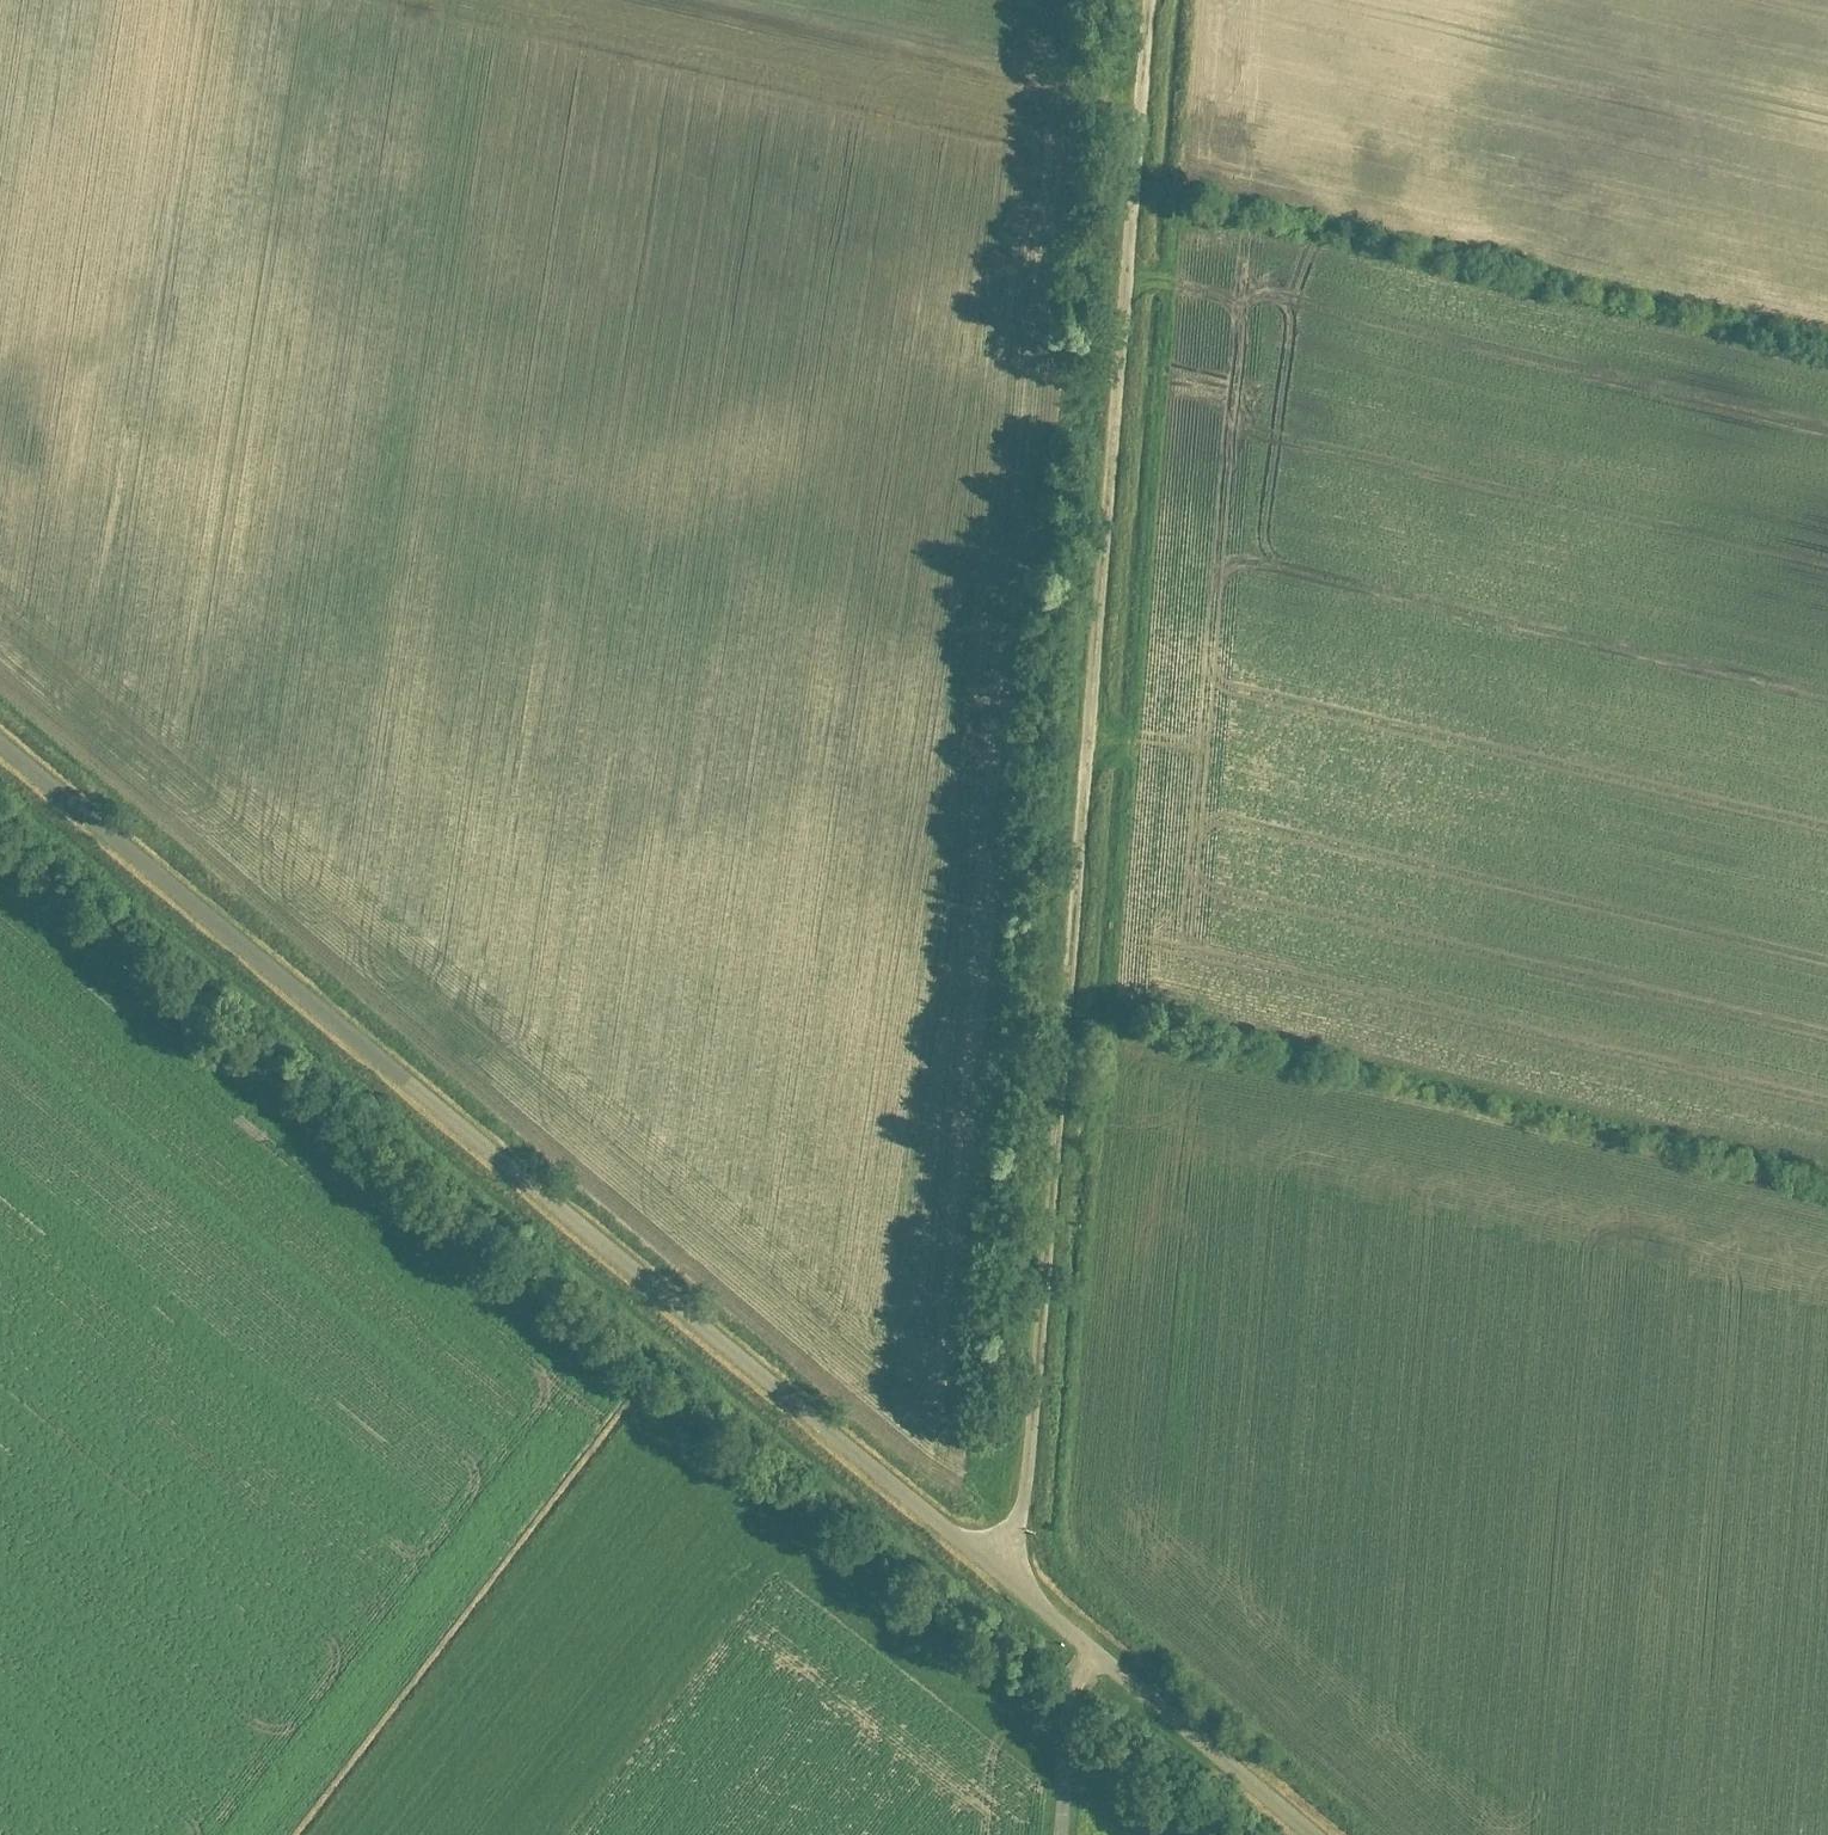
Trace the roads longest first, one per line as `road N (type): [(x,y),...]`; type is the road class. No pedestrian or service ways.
road 1 (unclassified): [(1010,1601),(1145,0)]
road 2 (unclassified): [(1010,1601),(0,750)]
road 3 (unclassified): [(1287,1834),(1010,1601)]

